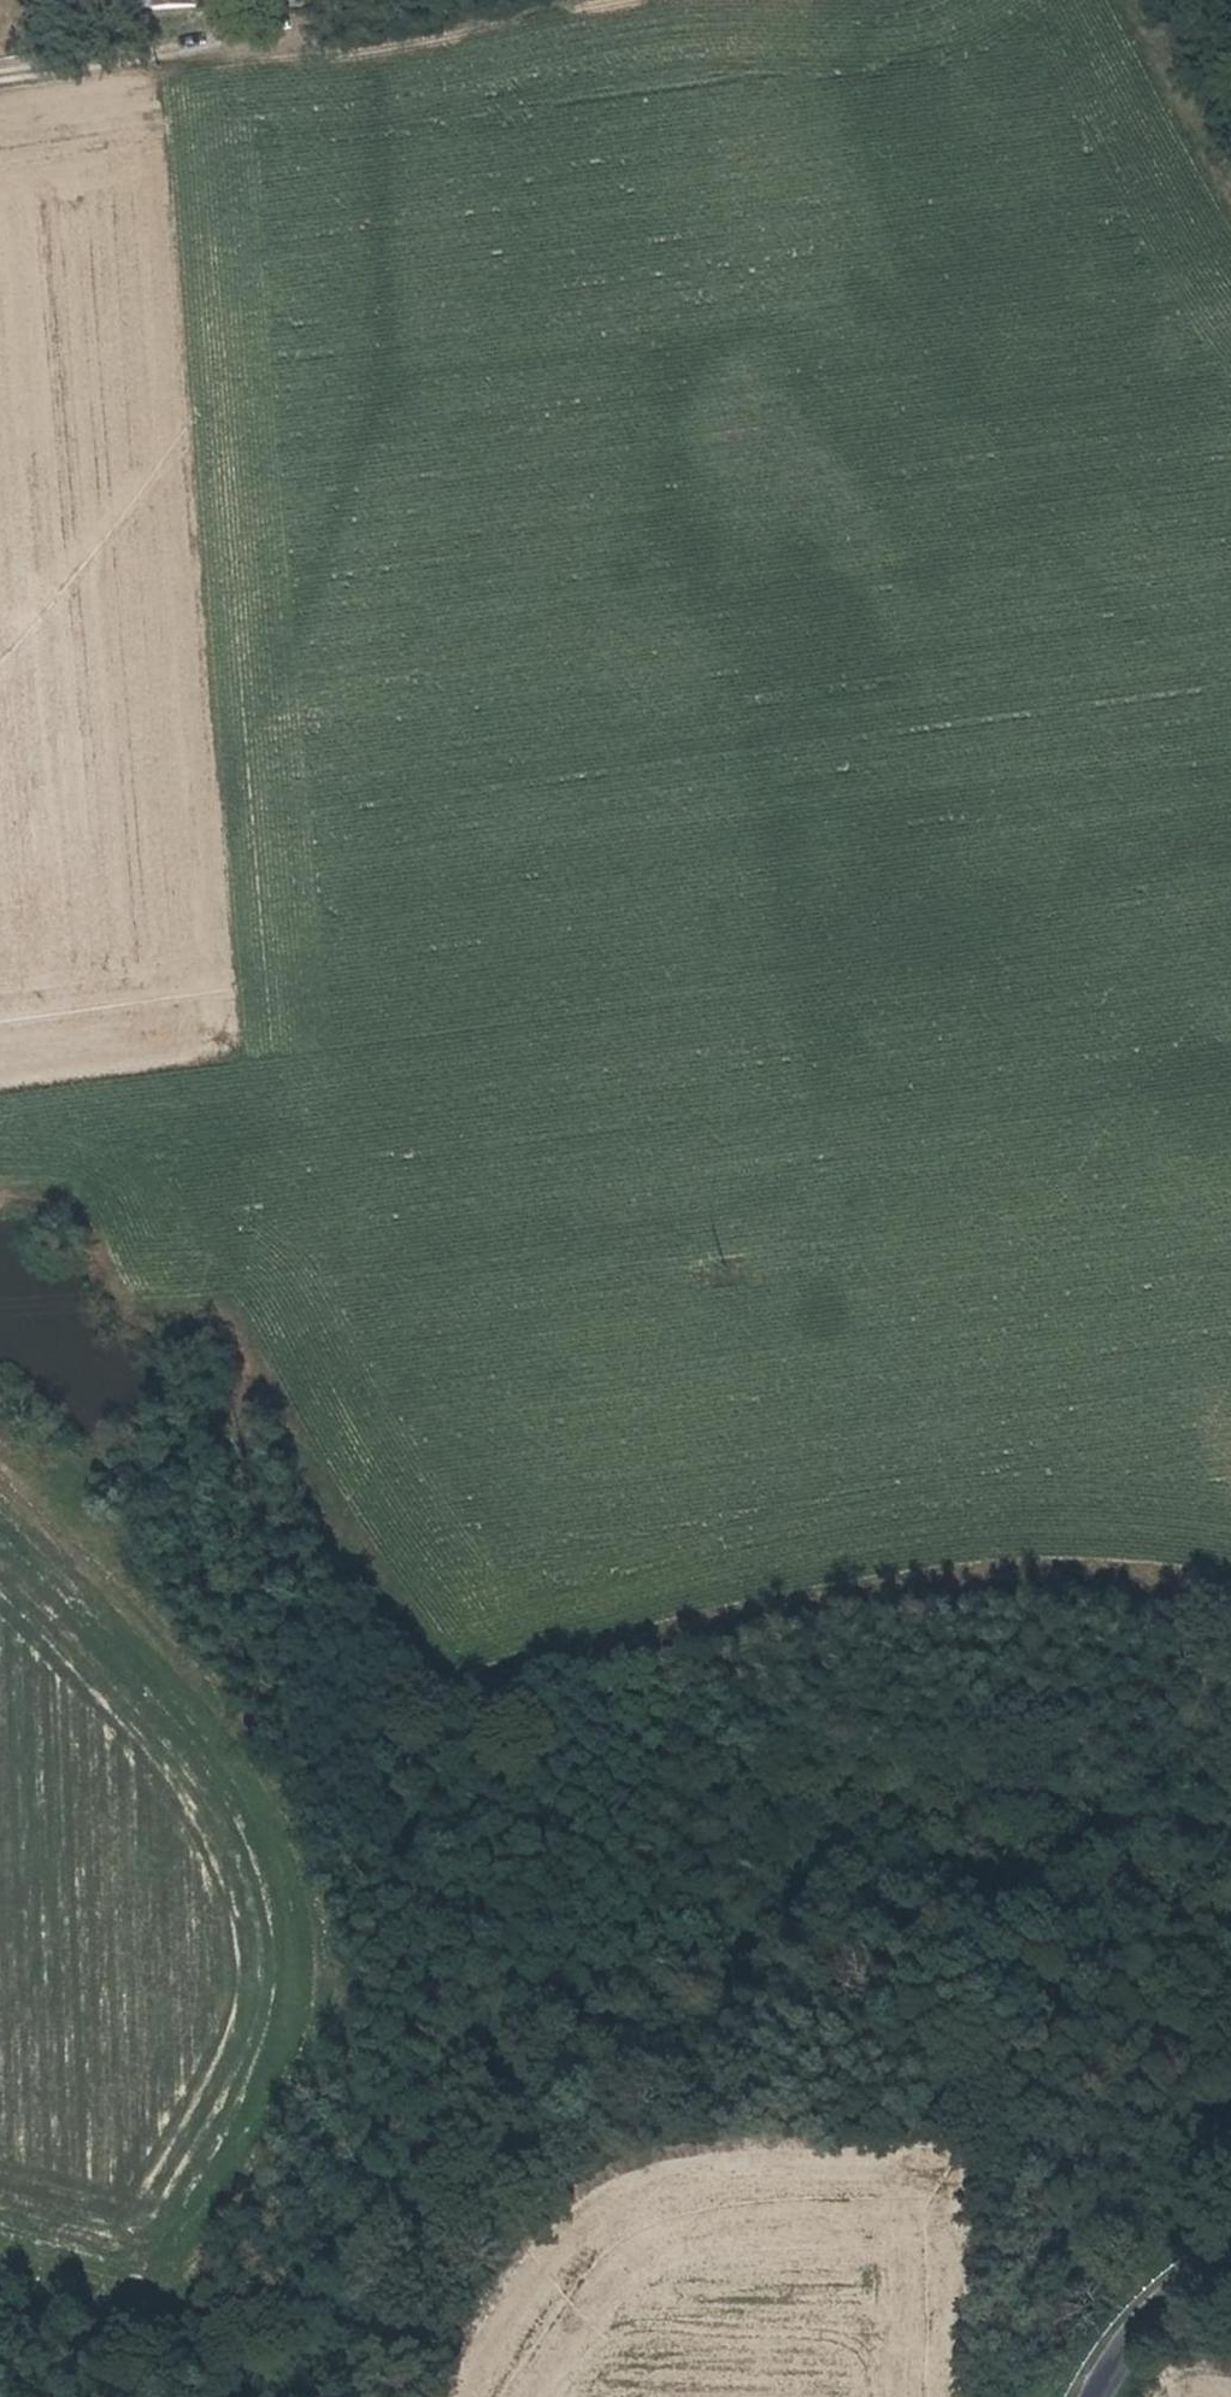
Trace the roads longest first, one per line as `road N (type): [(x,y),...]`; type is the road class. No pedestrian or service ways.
road 1 (track): [(0,79),(206,48)]
road 2 (tertiary): [(1230,2249),(1141,2318),(1101,2396)]

